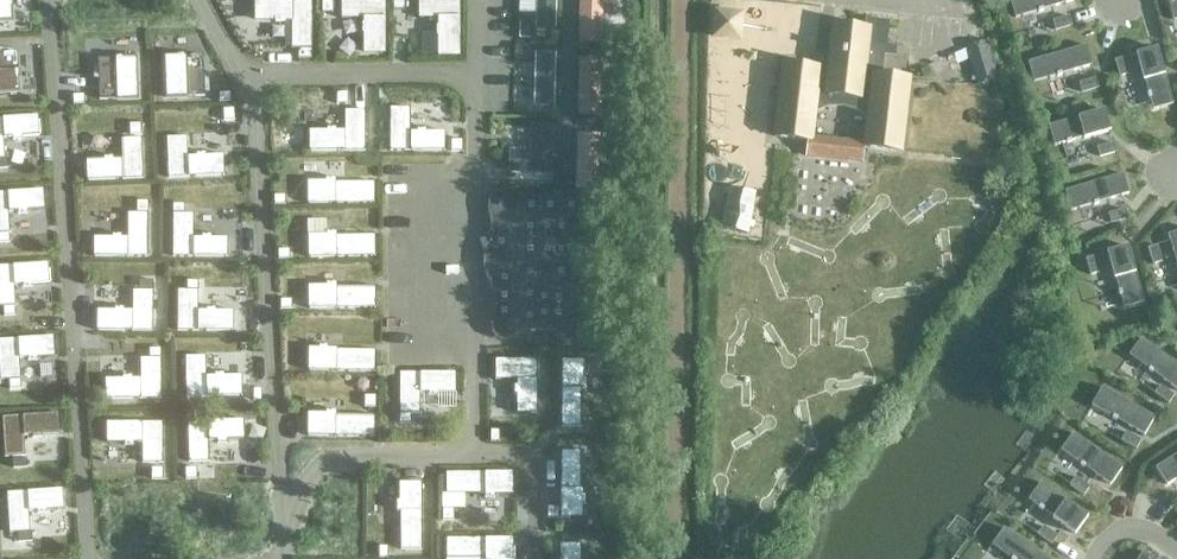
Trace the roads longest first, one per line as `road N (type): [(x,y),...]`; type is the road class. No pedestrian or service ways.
road 1 (track): [(53,0),(90,558)]
road 2 (unclassified): [(673,558),(678,0)]
road 3 (track): [(476,453),(525,449),(536,460),(533,558)]

